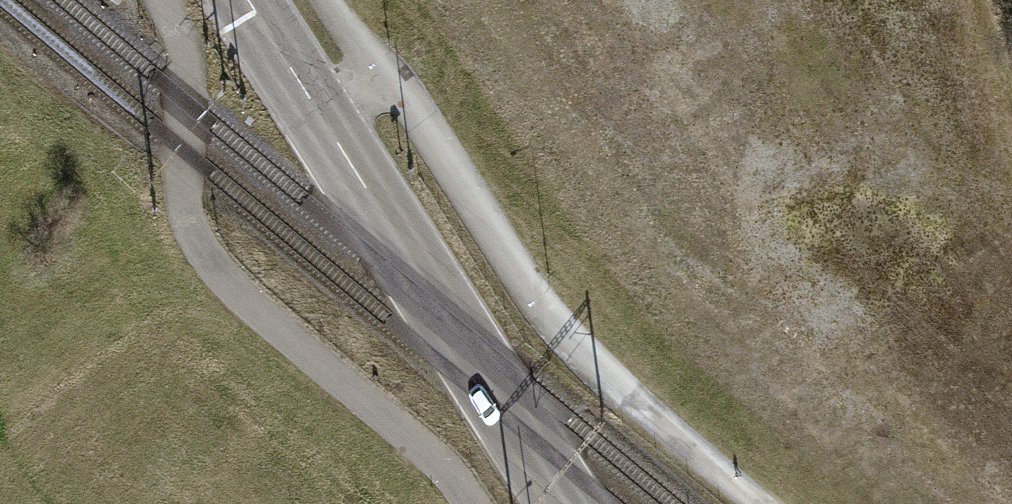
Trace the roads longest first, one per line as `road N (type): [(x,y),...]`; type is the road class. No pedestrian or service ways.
road 1 (secondary): [(566,503),(242,0)]
road 2 (track): [(556,339),(399,86)]
road 3 (track): [(556,339),(756,503)]

